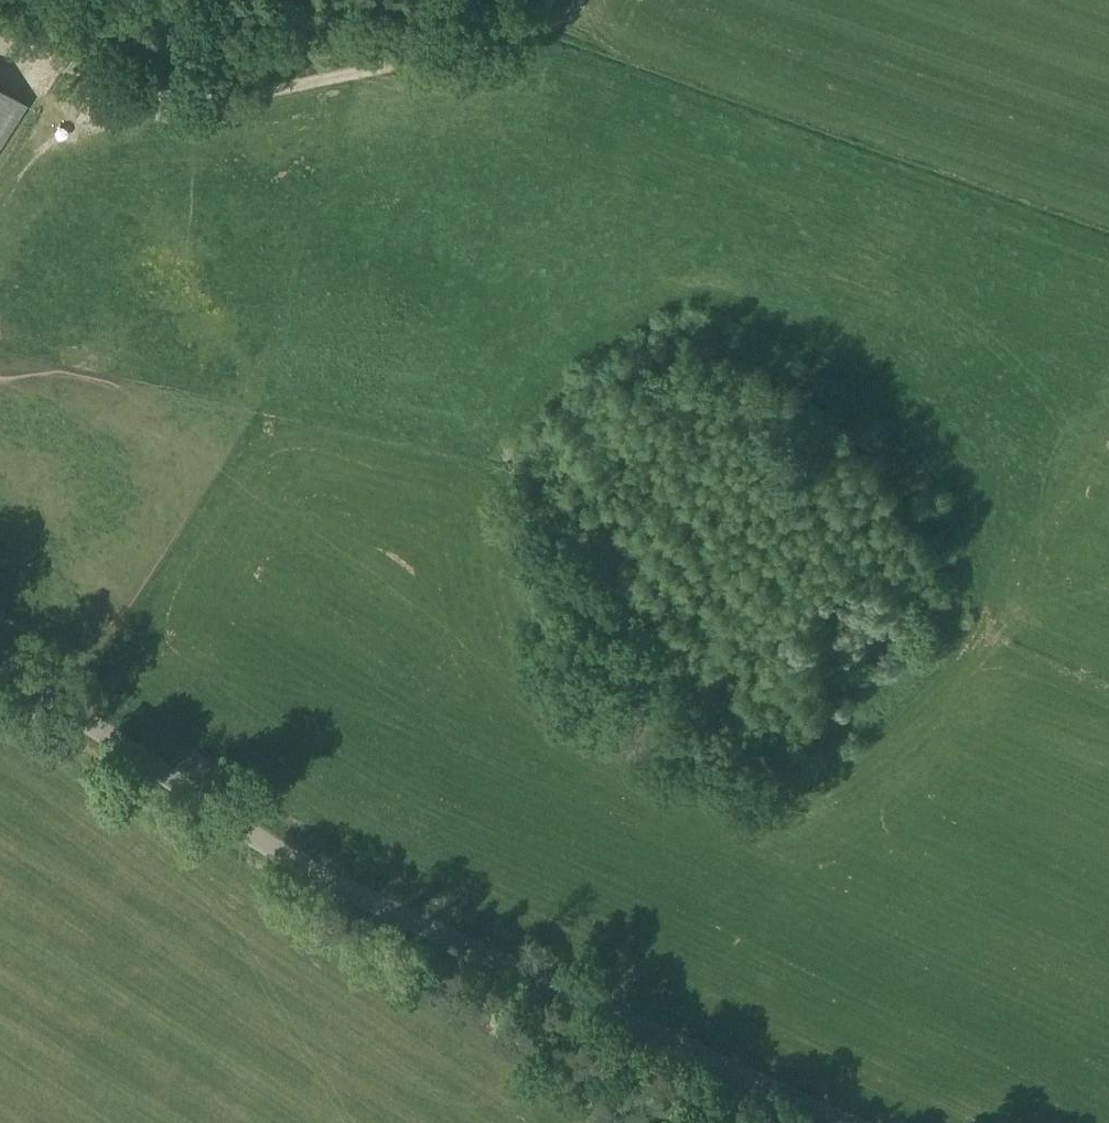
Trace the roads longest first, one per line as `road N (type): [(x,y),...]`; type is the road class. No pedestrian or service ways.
road 1 (unclassified): [(853,1122),(317,875),(0,661)]

